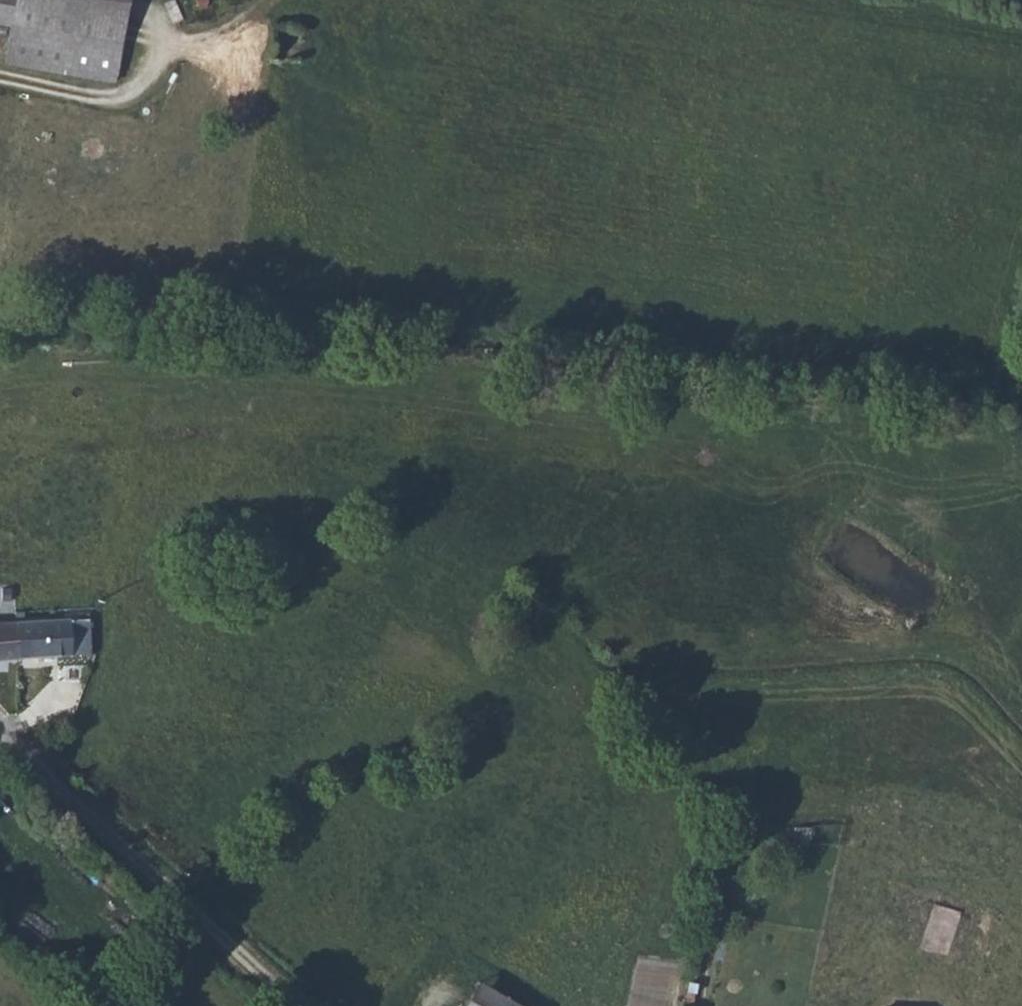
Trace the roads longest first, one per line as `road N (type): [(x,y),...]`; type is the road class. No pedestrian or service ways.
road 1 (unclassified): [(0,730),(46,781),(302,1005)]

